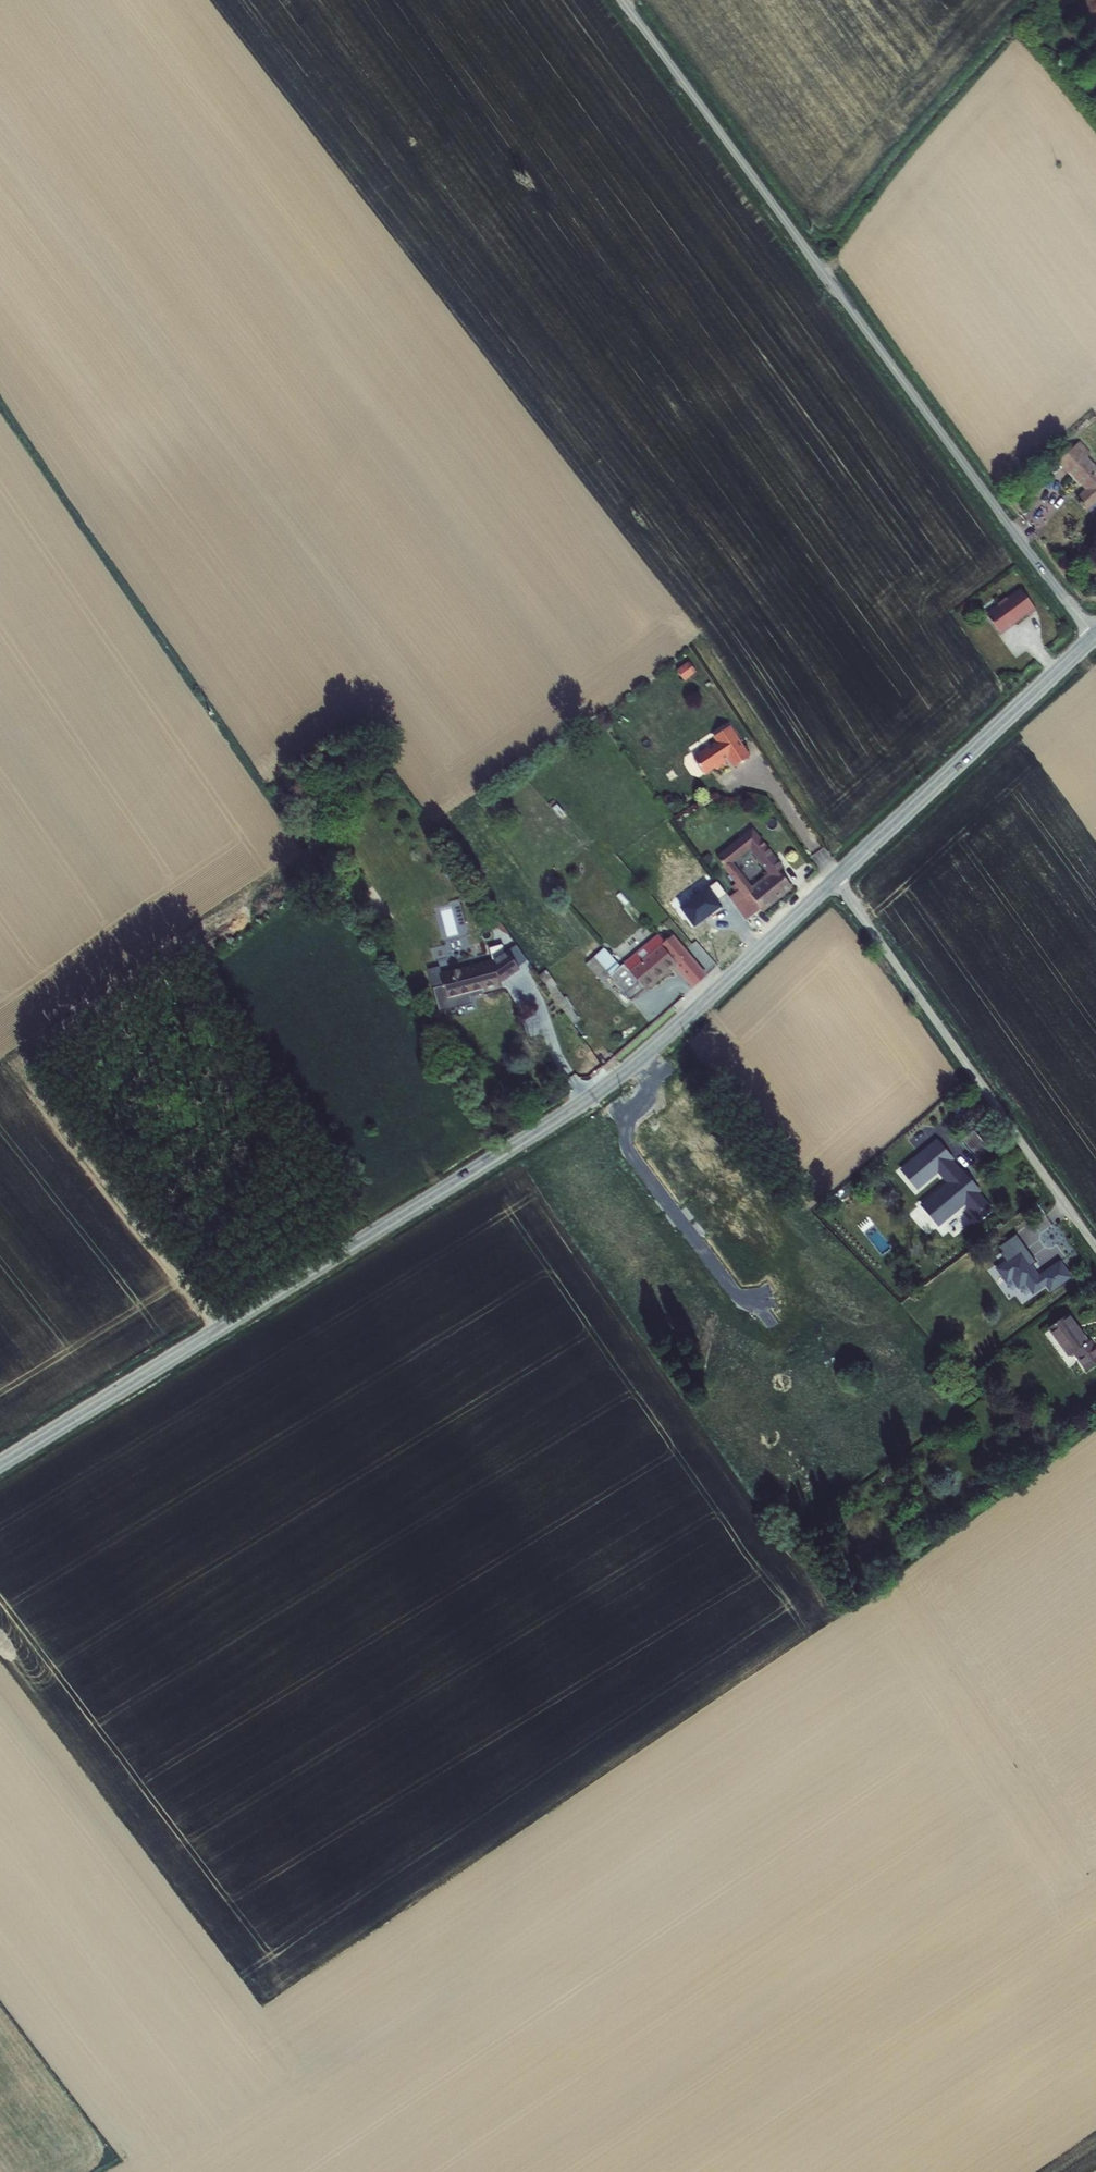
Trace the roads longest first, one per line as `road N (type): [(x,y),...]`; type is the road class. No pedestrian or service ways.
road 1 (unclassified): [(621,0),(1094,636)]
road 2 (tertiary): [(0,1465),(509,1149)]
road 3 (unclassified): [(835,879),(1095,1249)]
road 4 (tertiary): [(835,879),(642,1058),(509,1149)]
road 5 (tertiary): [(1094,636),(835,879)]

